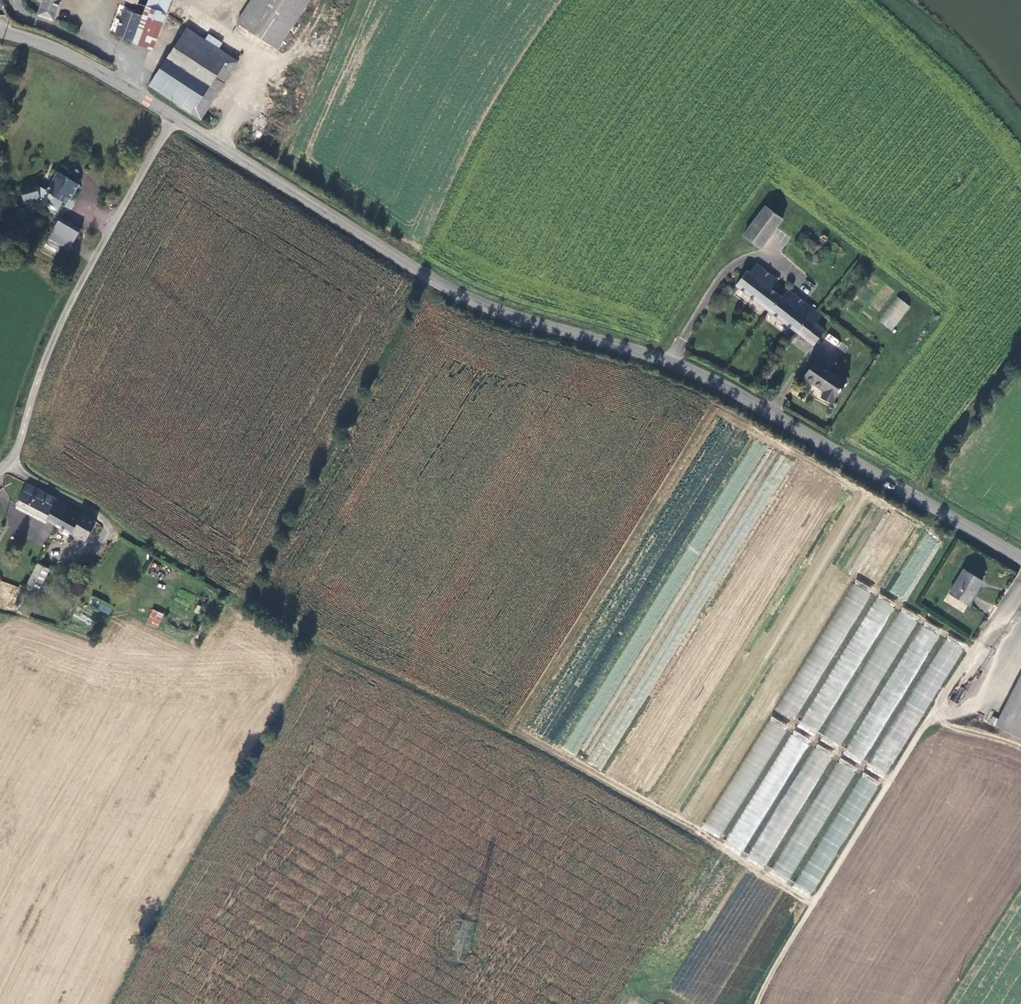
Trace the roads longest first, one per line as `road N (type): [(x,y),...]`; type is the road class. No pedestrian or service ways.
road 1 (tertiary): [(1020,557),(691,372),(457,293),(173,117)]
road 2 (unclassified): [(1020,582),(758,1003)]
road 3 (unclassified): [(0,467),(17,449),(63,314),(173,117)]
road 4 (tertiary): [(173,117),(79,60),(0,34)]

